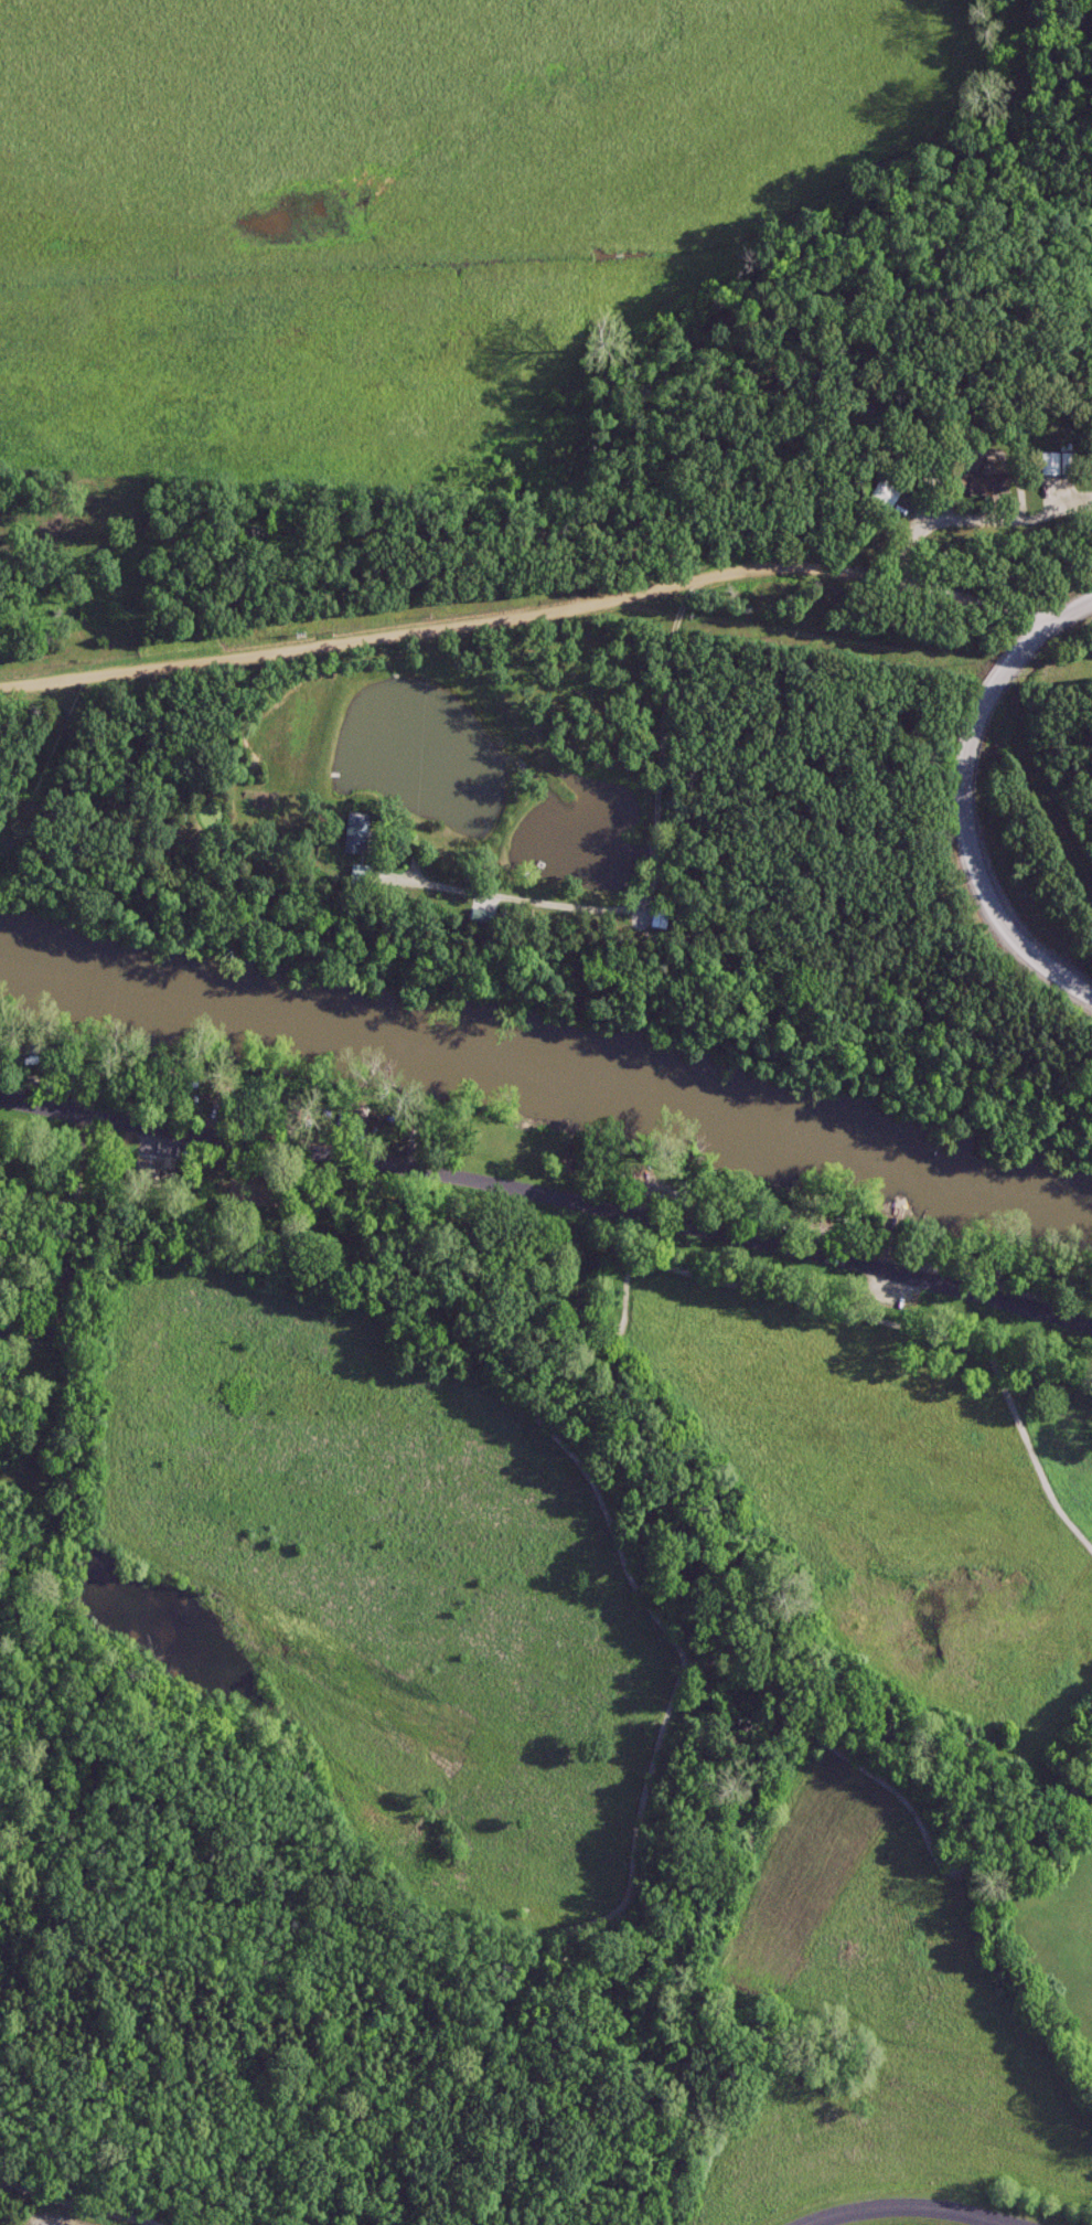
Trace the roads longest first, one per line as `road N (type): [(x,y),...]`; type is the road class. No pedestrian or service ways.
road 1 (residential): [(0,693),(436,631),(738,572),(850,175)]
road 2 (residential): [(0,1100),(625,1212),(1091,1327)]
road 3 (residential): [(1052,620),(993,707),(975,821),(996,897),(1021,941),(1091,991)]
road 4 (residential): [(738,572),(762,565),(997,592),(1052,620),(1091,599)]
road 5 (residential): [(1013,2224),(929,2207),(869,2207),(814,2224)]
road 6 (residential): [(0,2178),(154,2224)]

